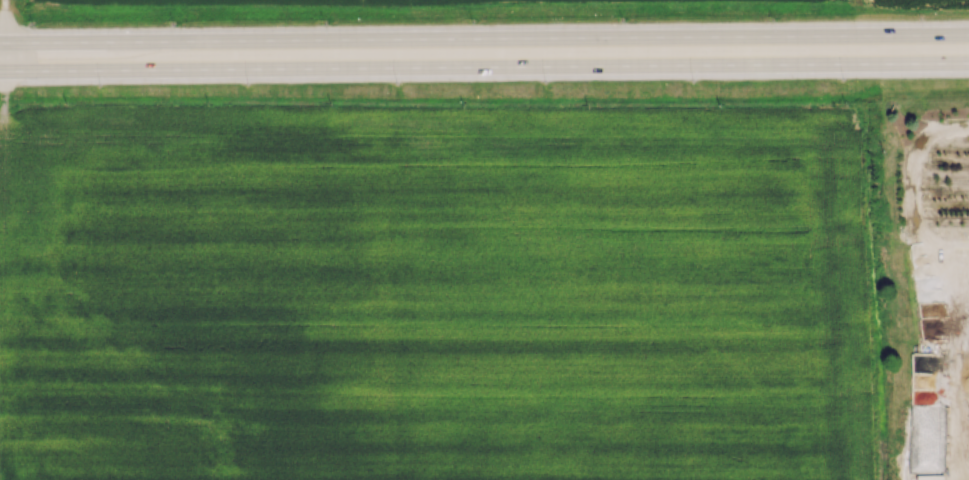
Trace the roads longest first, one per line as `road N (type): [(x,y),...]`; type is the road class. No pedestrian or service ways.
road 1 (primary): [(0,72),(968,64)]
road 2 (primary): [(968,35),(0,43)]

